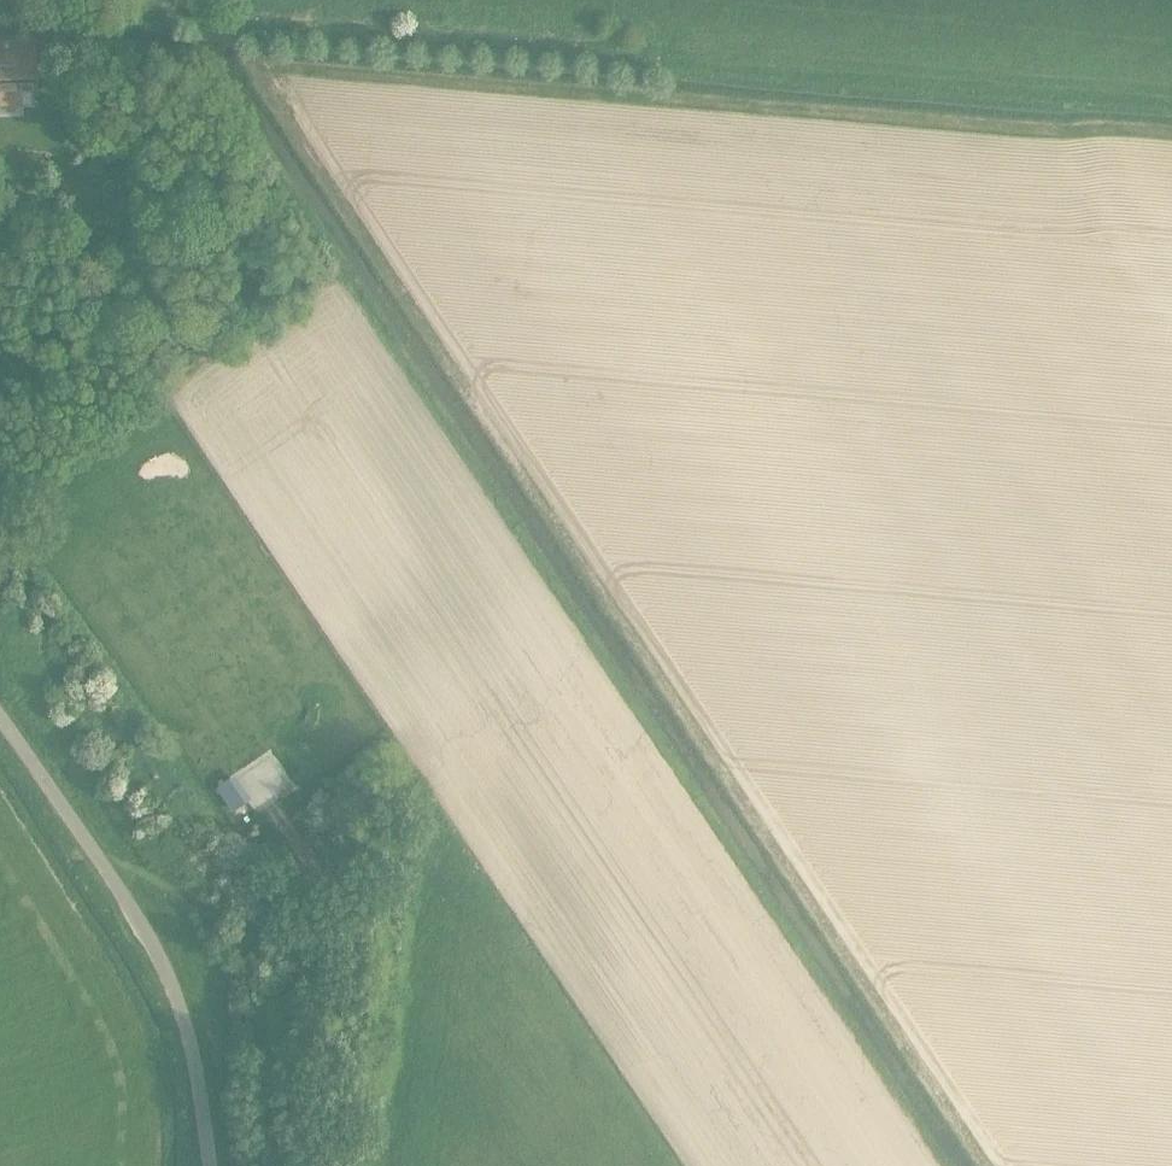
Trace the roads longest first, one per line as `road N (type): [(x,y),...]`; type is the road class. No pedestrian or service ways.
road 1 (track): [(37,1),(668,62)]
road 2 (unclassified): [(212,1165),(191,1033),(165,967),(0,723)]

